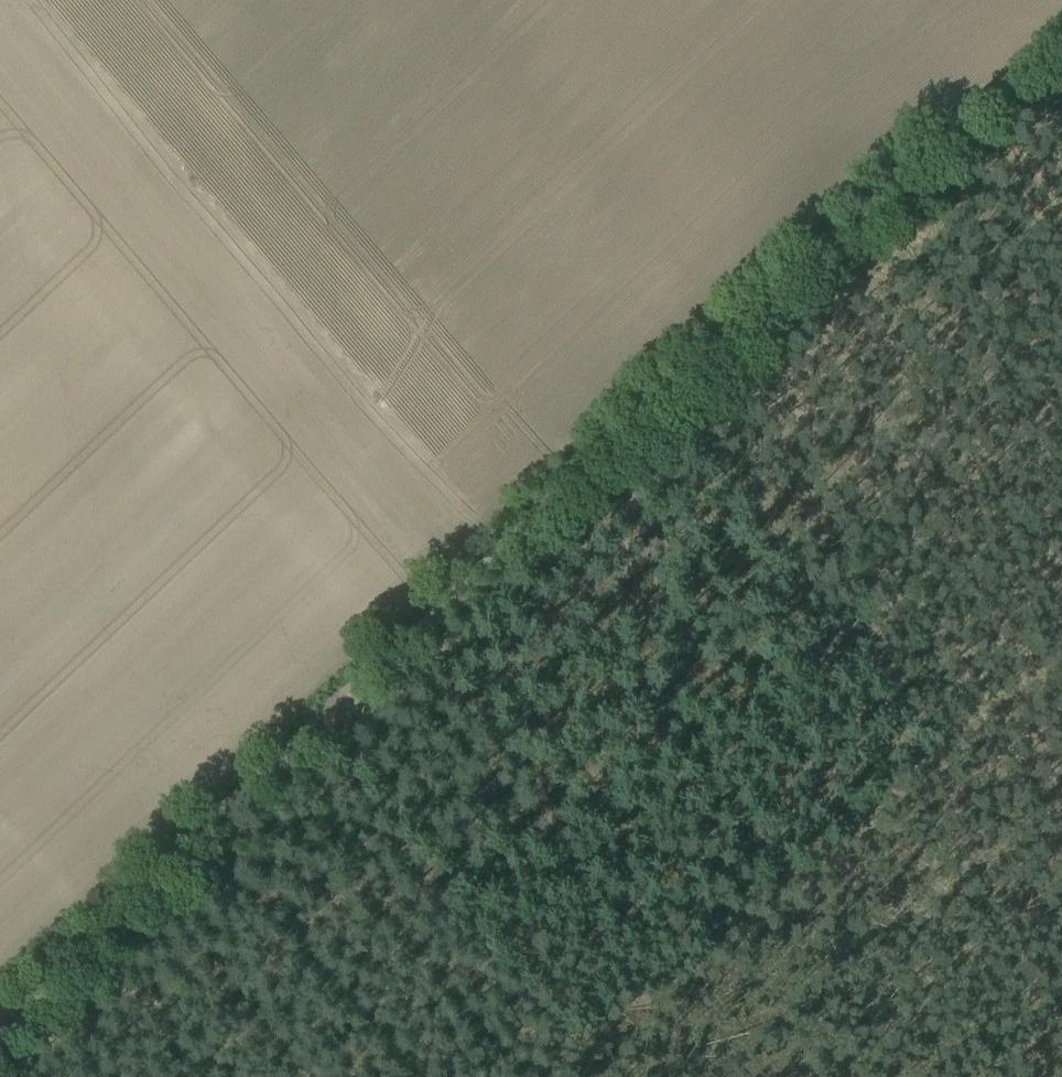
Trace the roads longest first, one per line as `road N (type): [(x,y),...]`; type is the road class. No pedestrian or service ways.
road 1 (track): [(0,1028),(1061,30)]
road 2 (track): [(612,1076),(1061,648)]
road 3 (track): [(1061,236),(966,120)]

